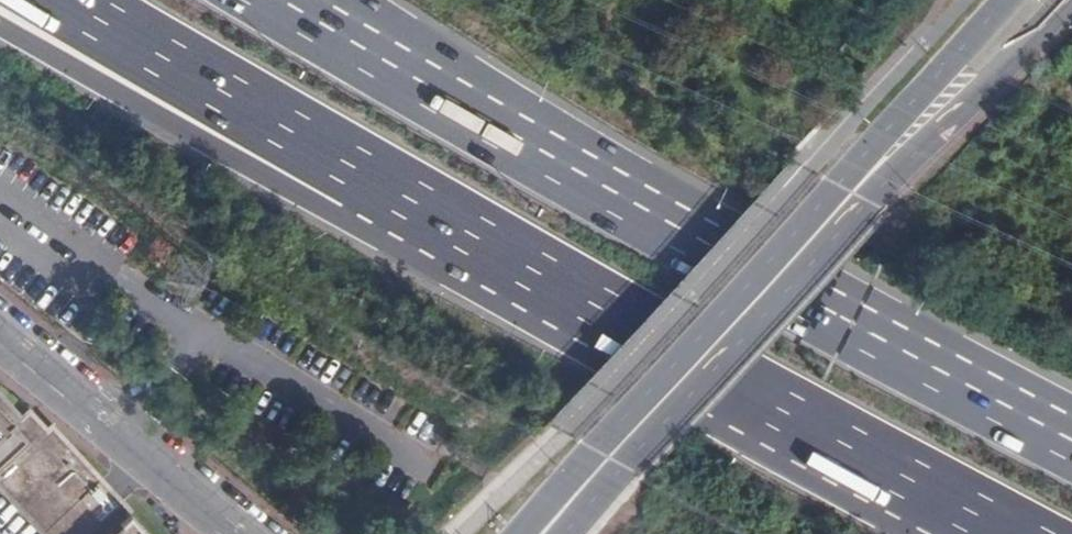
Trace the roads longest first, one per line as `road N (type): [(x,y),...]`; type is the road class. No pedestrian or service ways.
road 1 (motorway): [(1071,443),(283,0)]
road 2 (motorway): [(355,185),(1008,533)]
road 3 (secondary): [(1036,0),(543,533)]
road 4 (motorway): [(0,24),(226,146),(355,185)]
road 5 (motorway): [(68,0),(243,105),(355,185)]
road 6 (unclassified): [(0,329),(243,533)]

